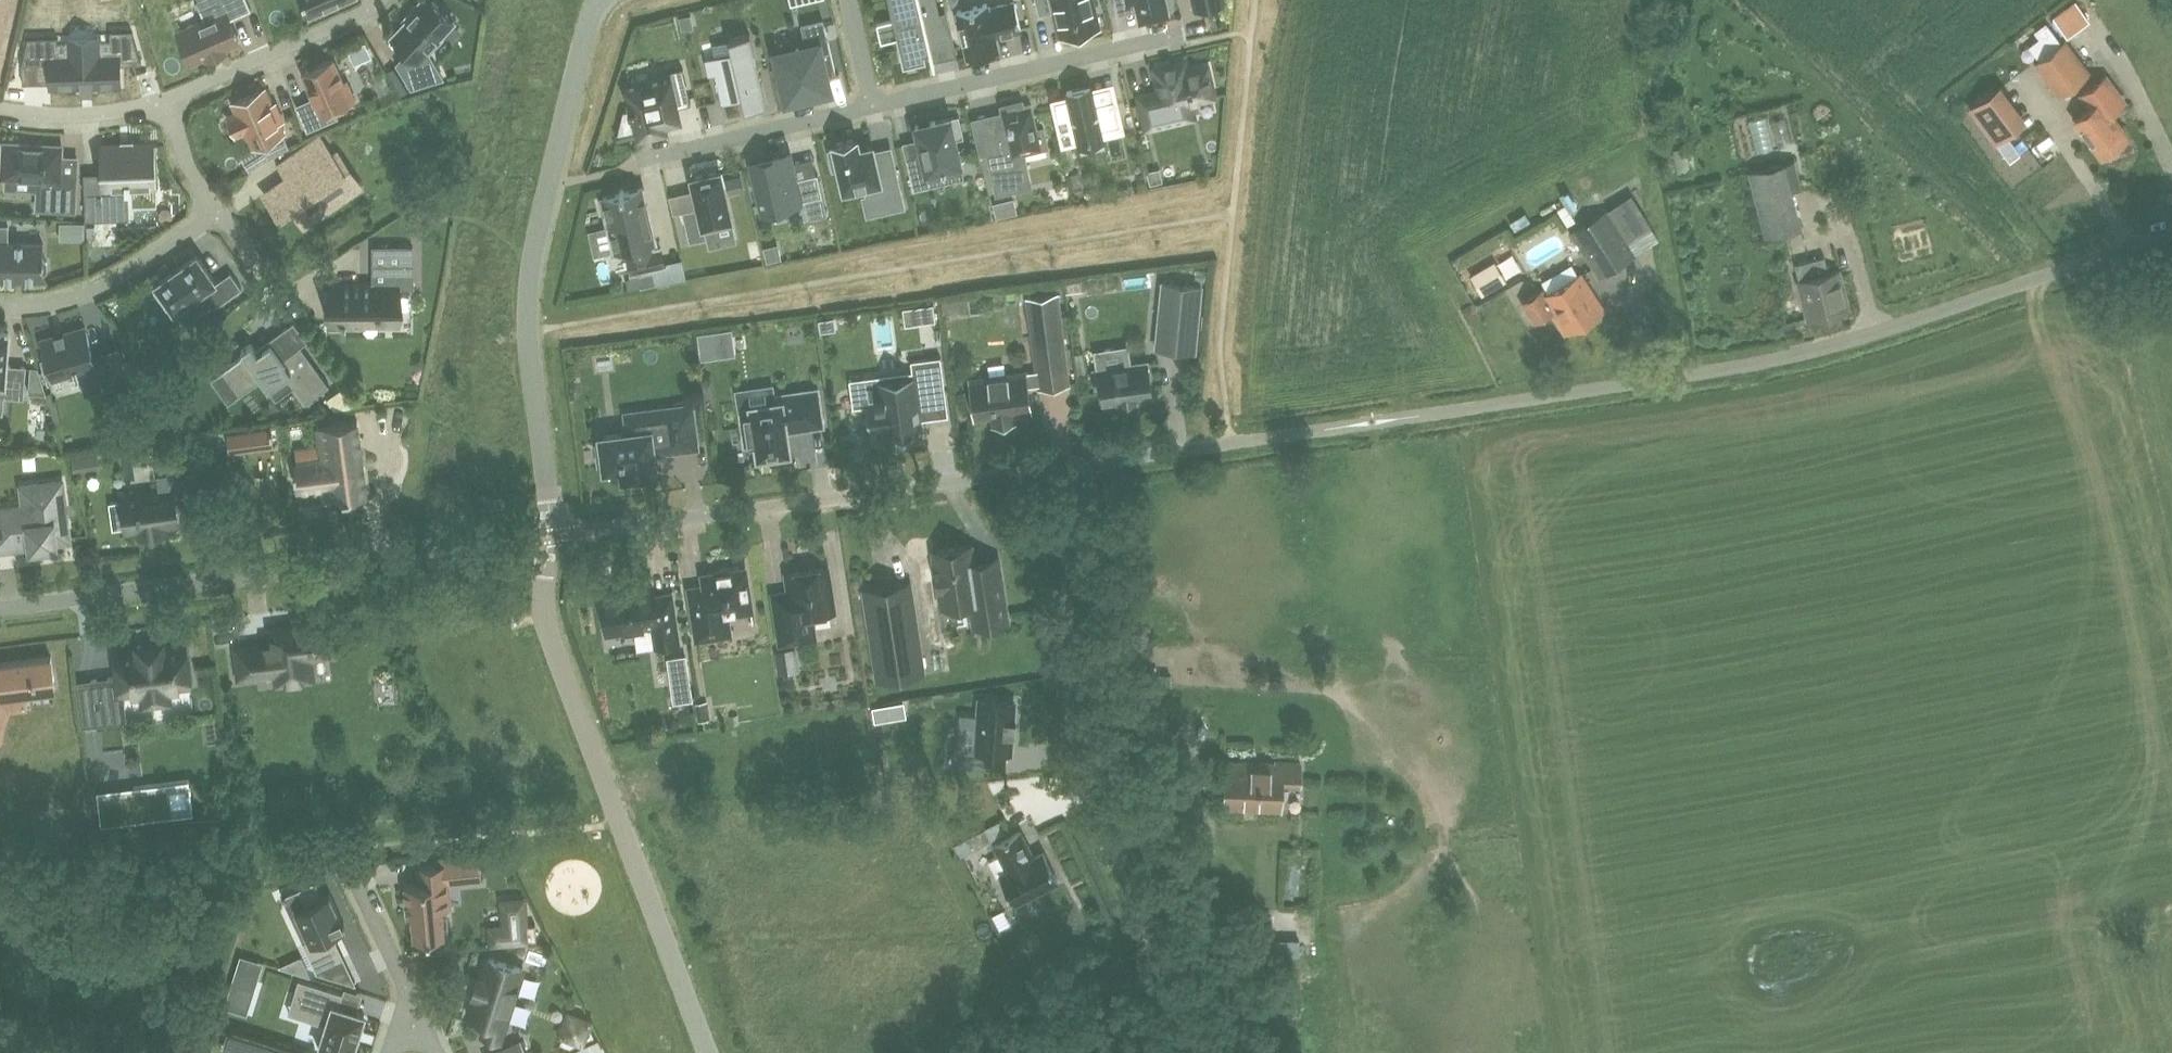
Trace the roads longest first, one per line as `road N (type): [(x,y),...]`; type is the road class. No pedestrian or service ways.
road 1 (unclassified): [(1089,463),(1739,371),(1901,327),(2171,235)]
road 2 (unclassified): [(1204,1052),(1091,813),(1075,762),(1089,463)]
road 3 (residential): [(0,609),(548,537)]
road 4 (residential): [(708,1052),(551,640),(548,537)]
road 5 (residential): [(557,536),(1089,463)]
road 6 (residential): [(0,309),(73,304),(199,230),(211,214),(169,101)]
road 7 (residential): [(557,536),(530,292),(550,182)]
road 8 (residential): [(550,182),(875,107)]
road 9 (residential): [(875,107),(1175,39)]
road 10 (residential): [(381,0),(169,101)]
road 11 (residential): [(550,182),(597,13),(608,0)]
road 12 (residential): [(169,101),(89,116),(0,110)]

